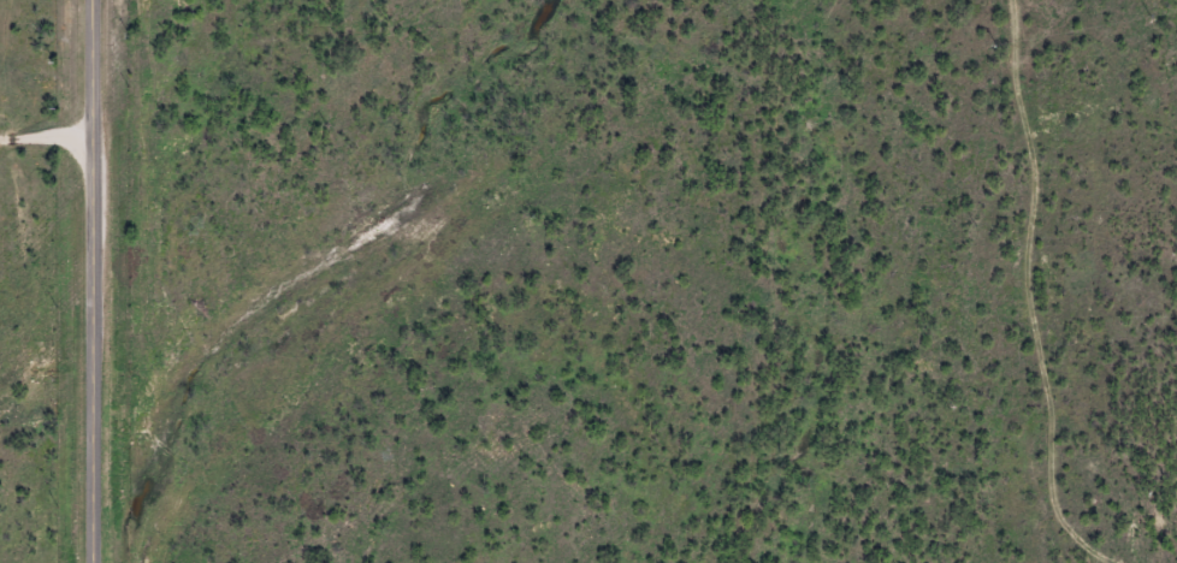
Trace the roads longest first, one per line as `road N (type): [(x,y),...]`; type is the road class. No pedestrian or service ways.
road 1 (residential): [(1047,0),(1057,437),(1075,535),(1176,538)]
road 2 (tertiary): [(100,562),(95,0)]

